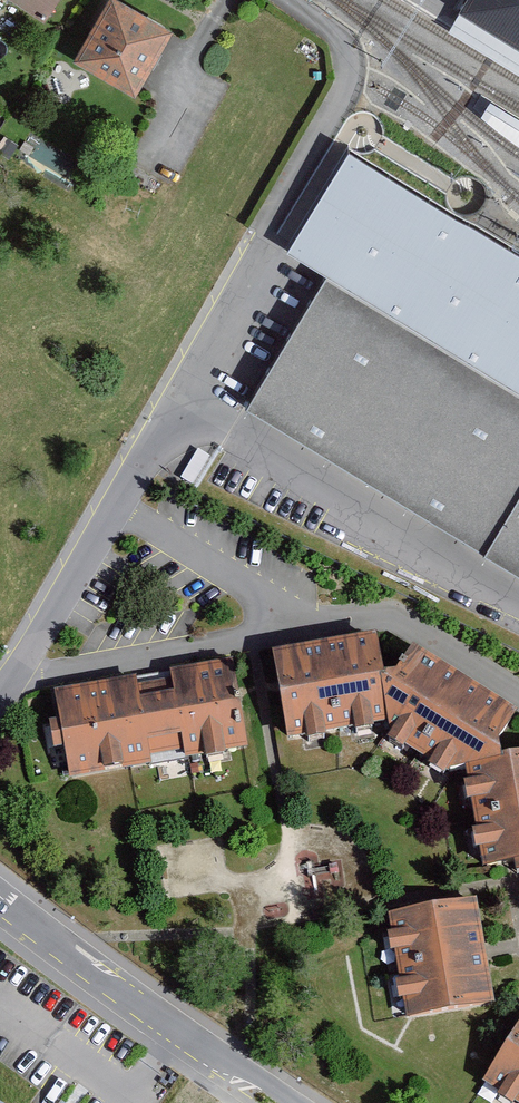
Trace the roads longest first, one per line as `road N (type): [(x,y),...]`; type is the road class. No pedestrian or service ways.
road 1 (residential): [(14,679),(182,397),(347,92),(345,45),(290,0)]
road 2 (residential): [(518,696),(402,624),(371,617),(14,679)]
road 3 (tertiary): [(0,896),(71,959),(291,1102)]

